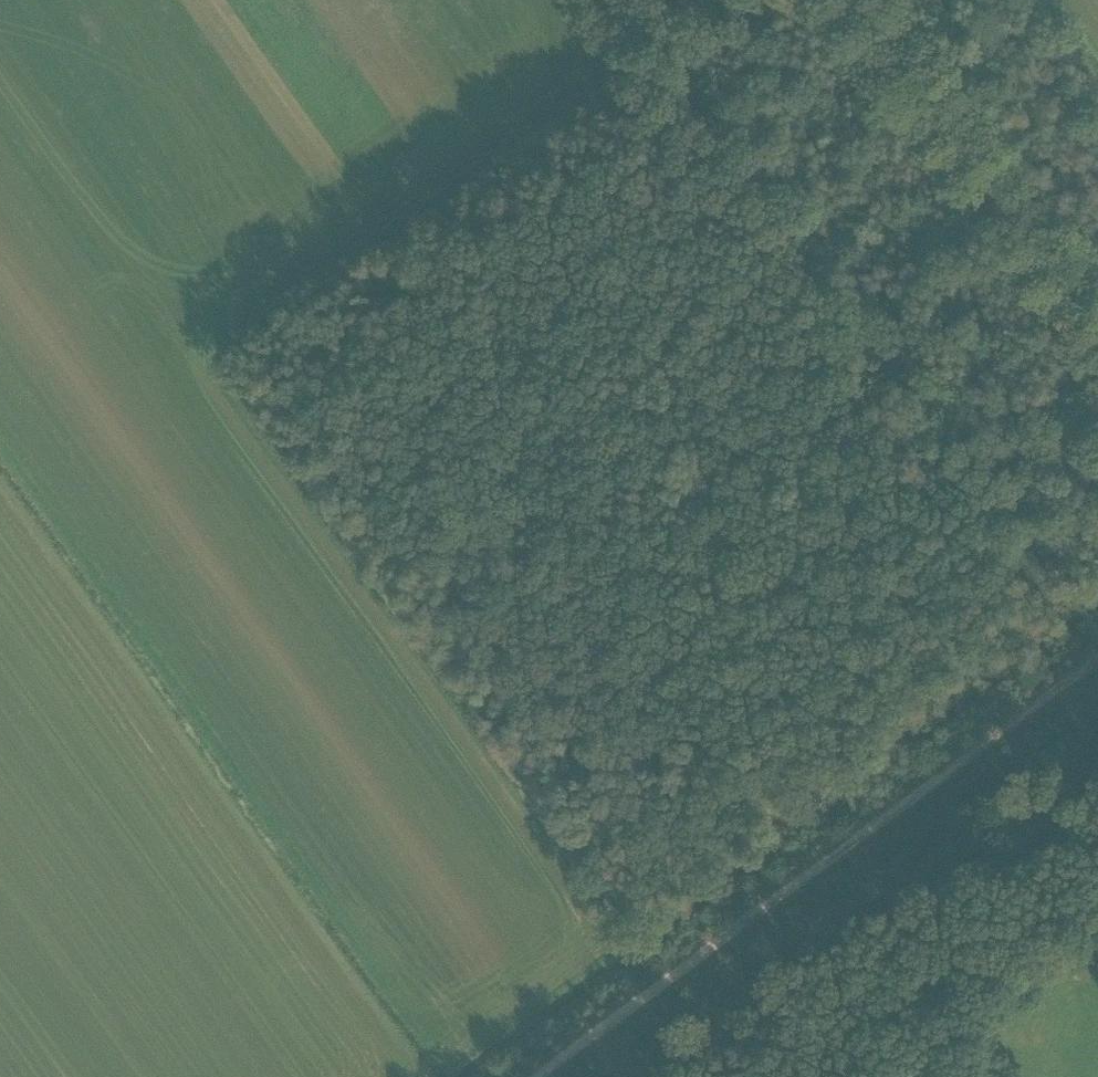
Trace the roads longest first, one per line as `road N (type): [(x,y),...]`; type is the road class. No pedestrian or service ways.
road 1 (track): [(540,1076),(1097,659)]
road 2 (track): [(1097,340),(851,0)]
road 3 (track): [(885,0),(1097,293)]
road 4 (track): [(1097,908),(890,1076)]

